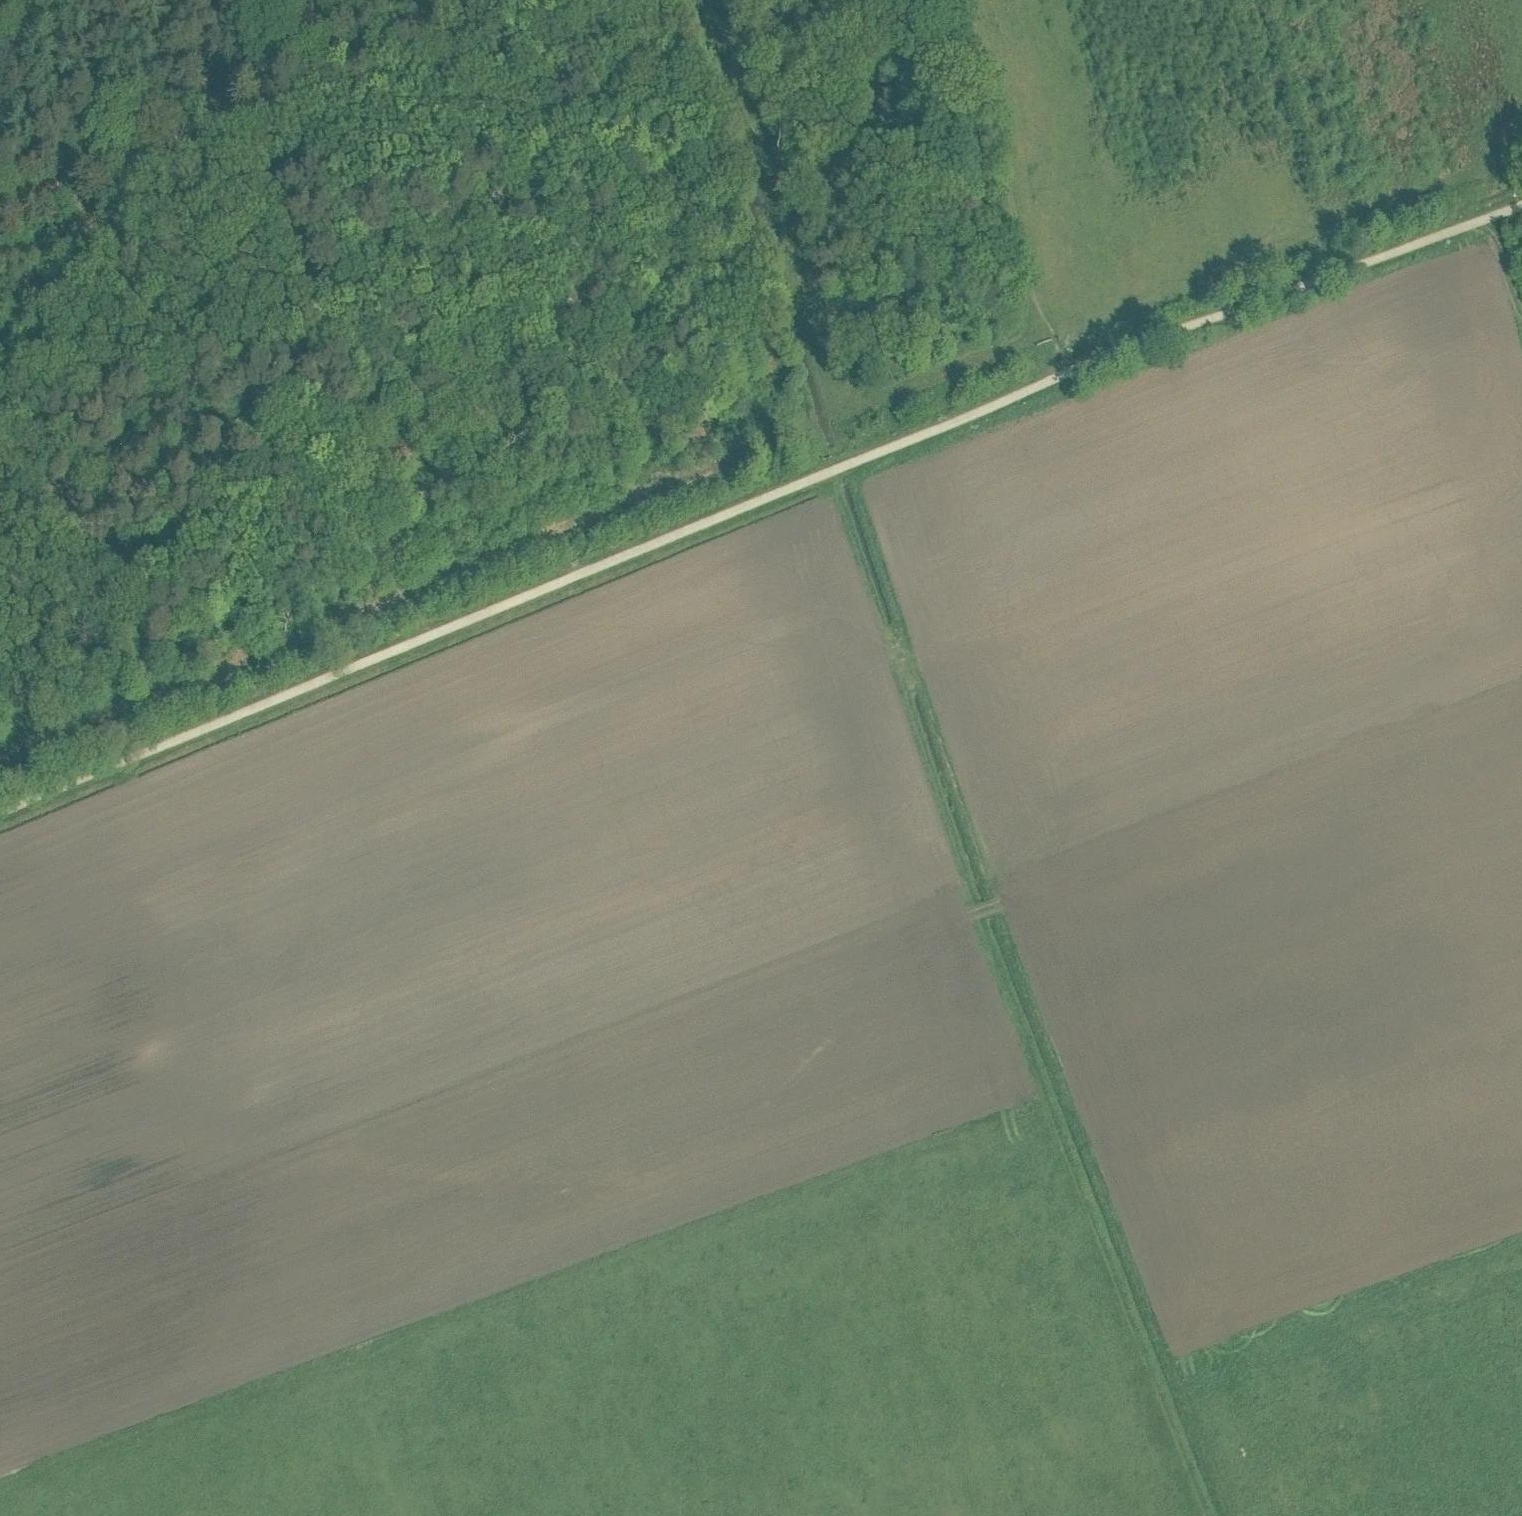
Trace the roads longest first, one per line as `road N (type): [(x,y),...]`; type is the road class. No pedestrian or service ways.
road 1 (track): [(956,0),(1055,380)]
road 2 (track): [(251,66),(361,0)]

